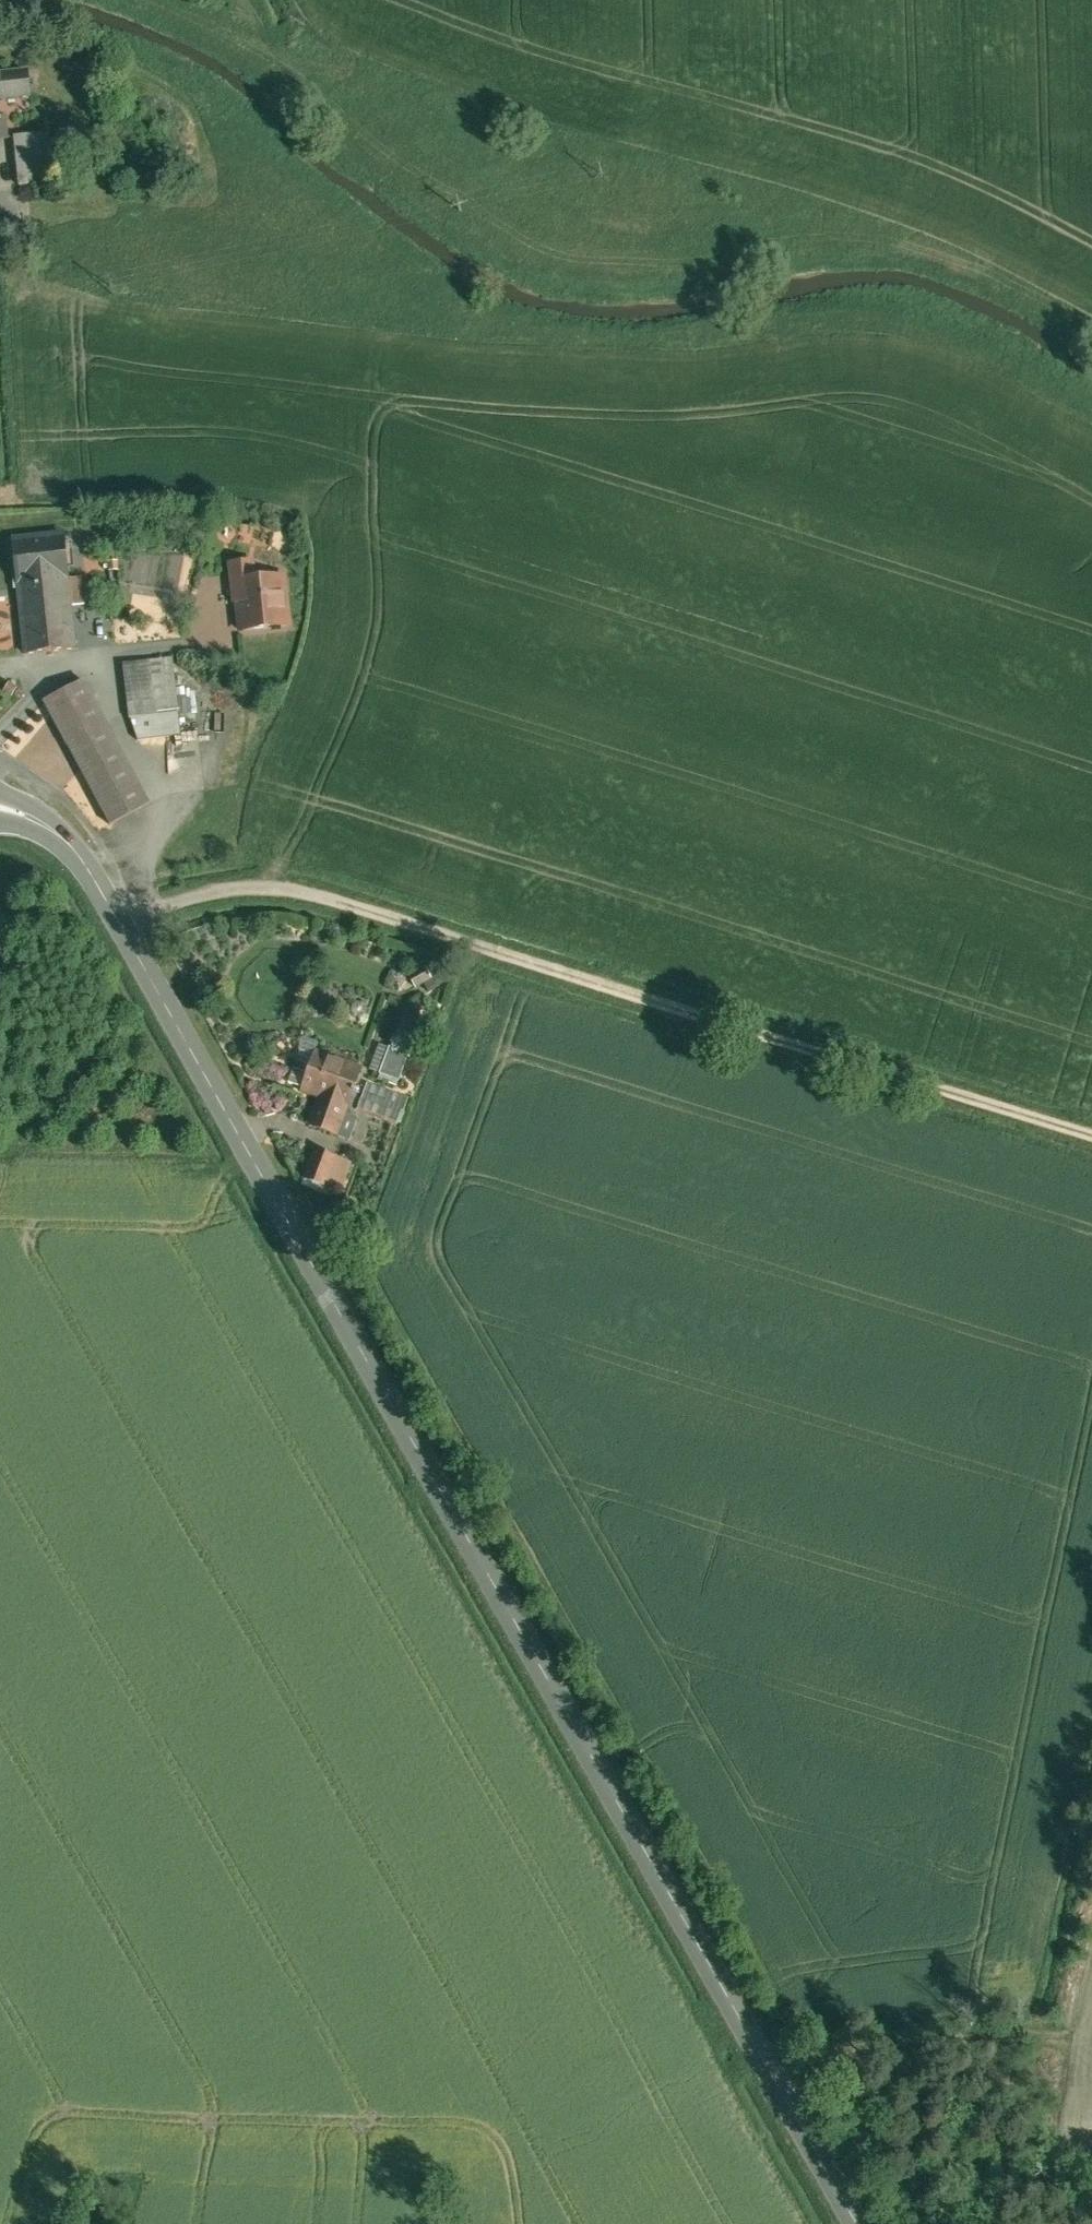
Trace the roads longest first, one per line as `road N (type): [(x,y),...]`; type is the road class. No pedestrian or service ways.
road 1 (unclassified): [(0,811),(59,836),(89,870),(853,2223)]
road 2 (track): [(127,939),(220,898),(295,894),(1091,1137)]

